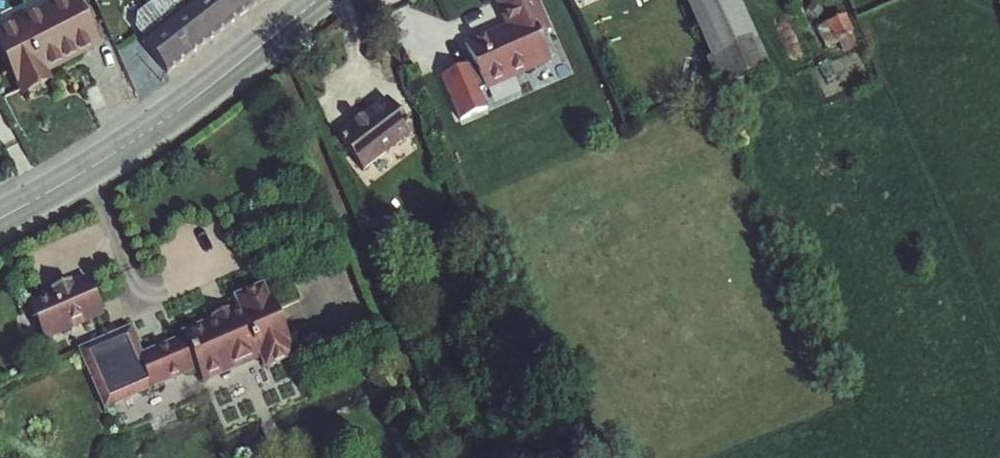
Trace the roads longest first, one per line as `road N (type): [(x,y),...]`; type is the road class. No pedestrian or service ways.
road 1 (secondary): [(313,0),(93,170),(0,220)]

